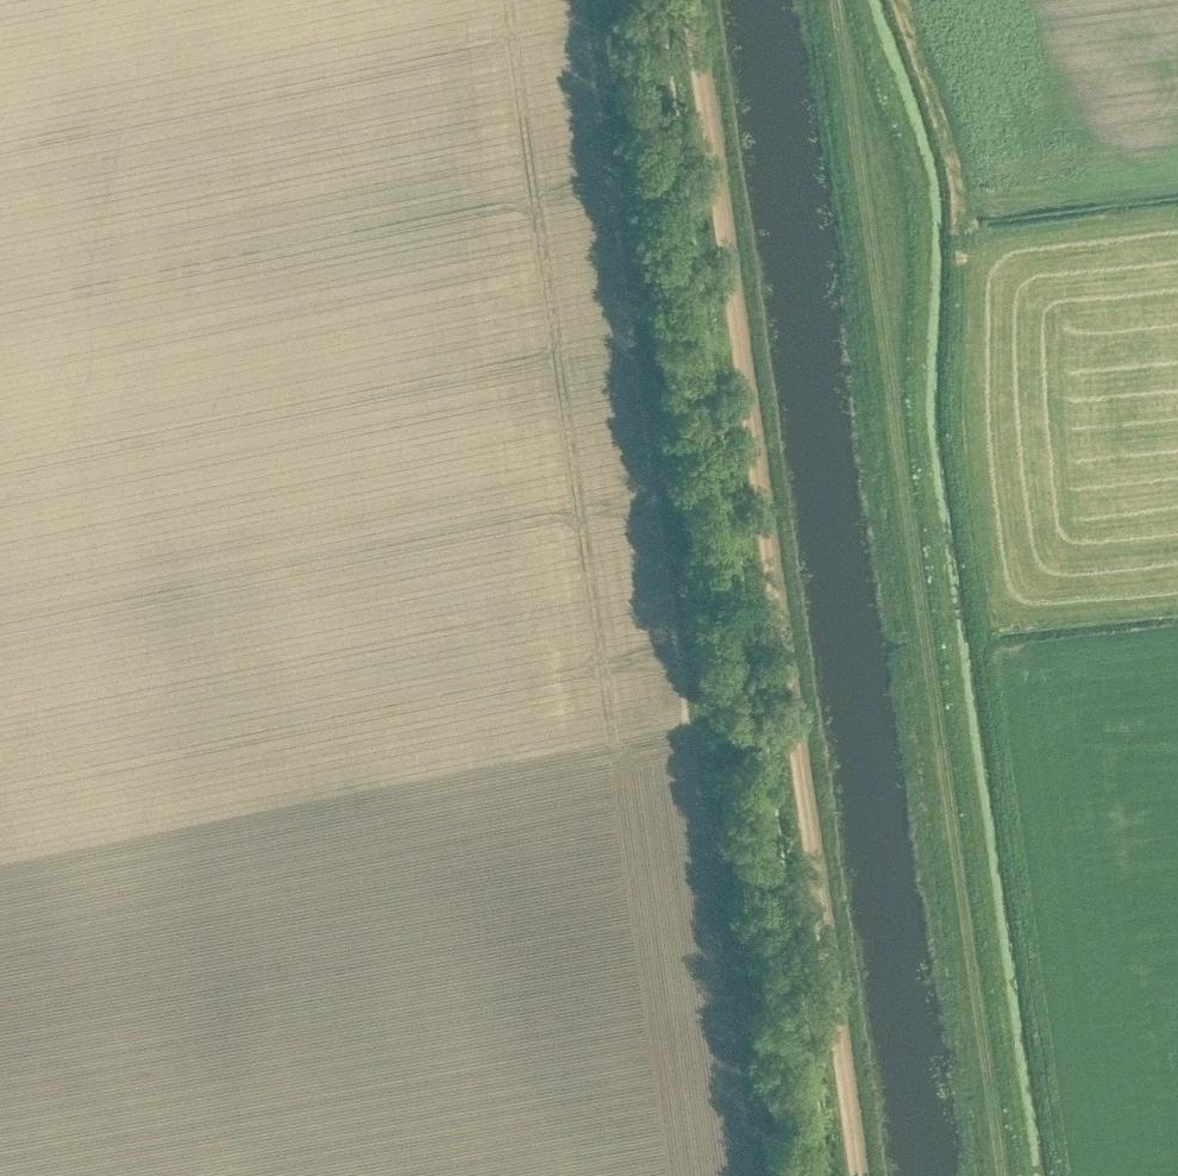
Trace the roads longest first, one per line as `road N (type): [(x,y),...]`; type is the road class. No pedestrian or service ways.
road 1 (track): [(825,0),(888,207),(879,359),(999,1175)]
road 2 (track): [(860,1175),(690,0)]

